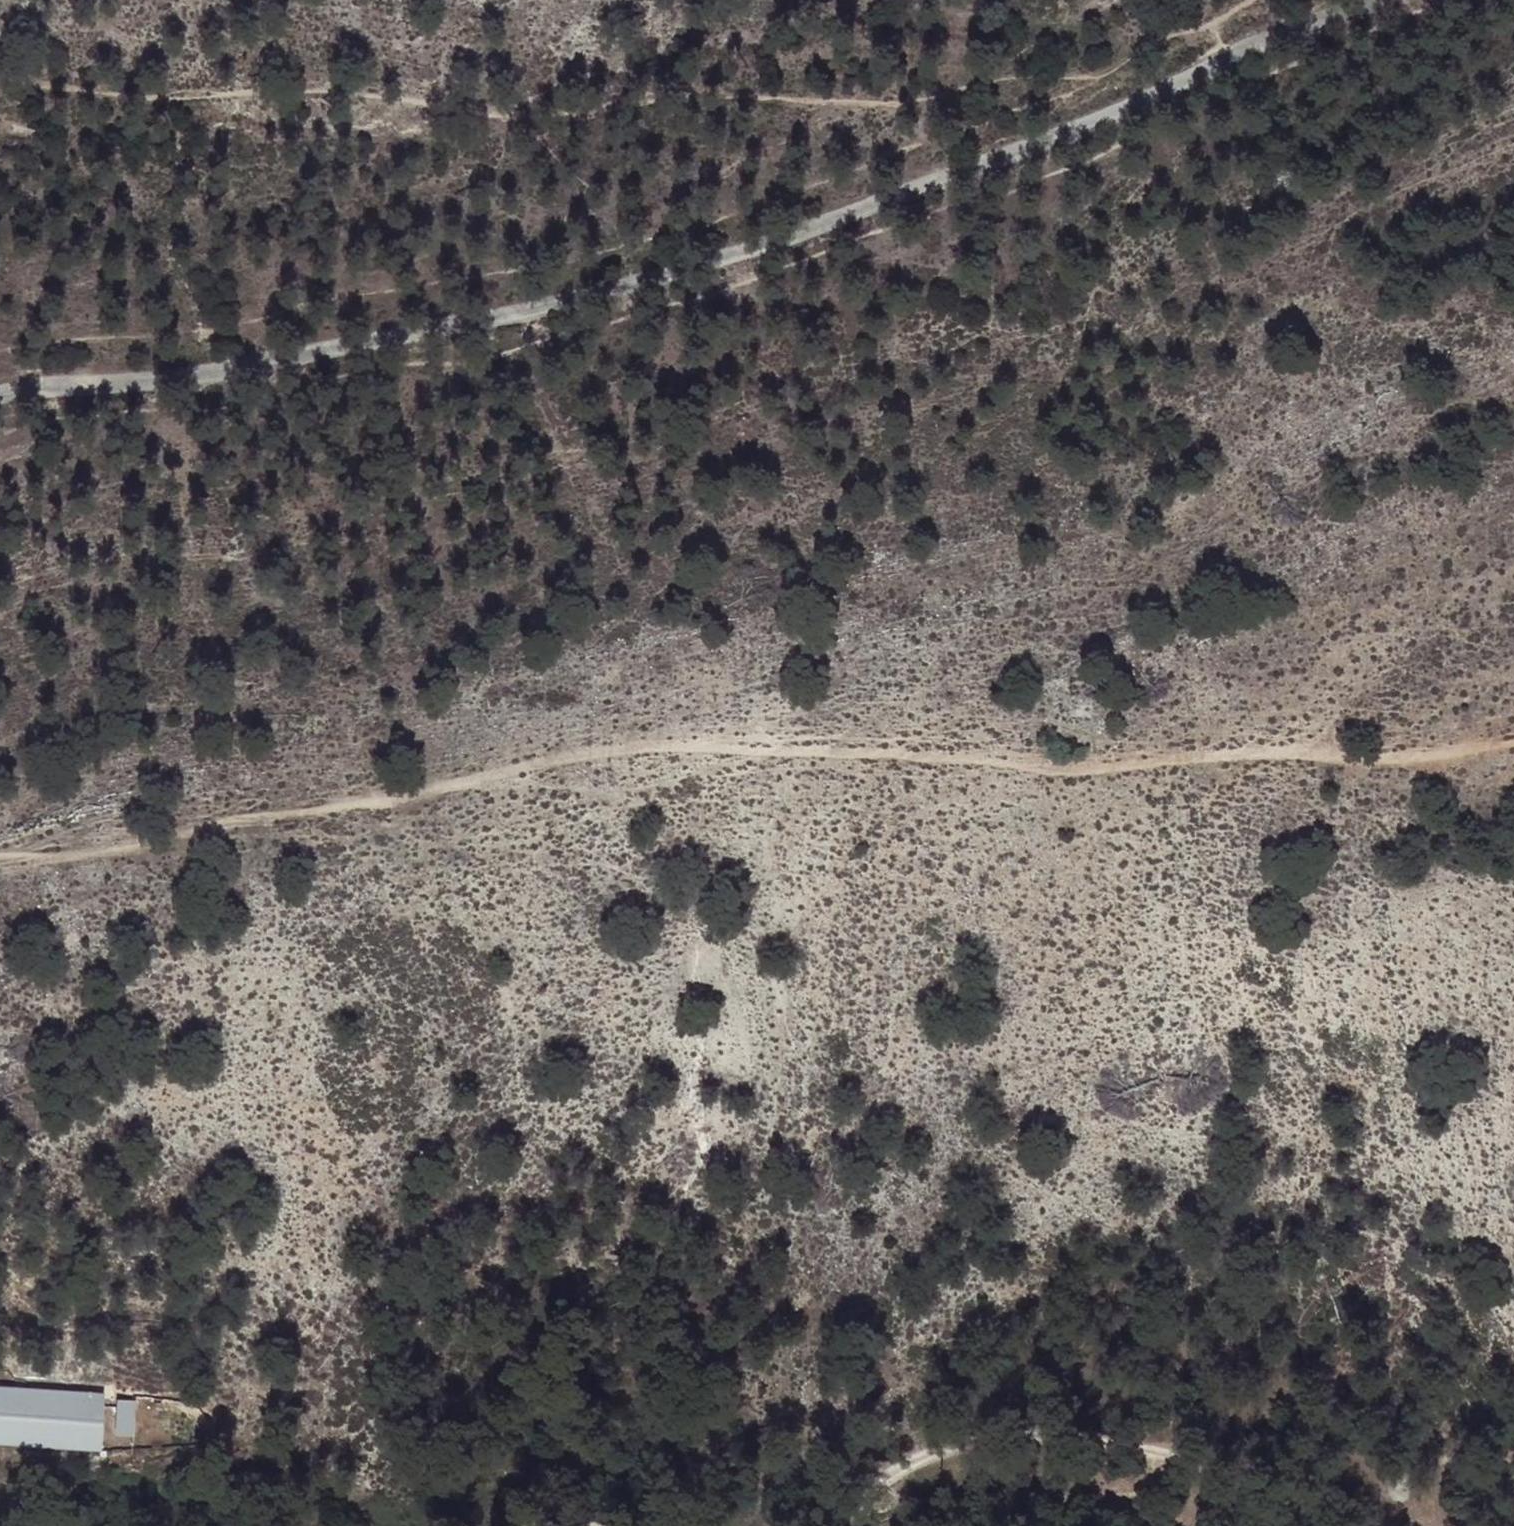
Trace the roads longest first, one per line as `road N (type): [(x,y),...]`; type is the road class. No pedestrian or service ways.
road 1 (unclassified): [(0,393),(269,367),(532,309),(713,258),(988,164),(1403,0)]
road 2 (track): [(839,1525),(889,1473),(982,1437),(1100,1440),(1211,1471),(1327,1525)]

